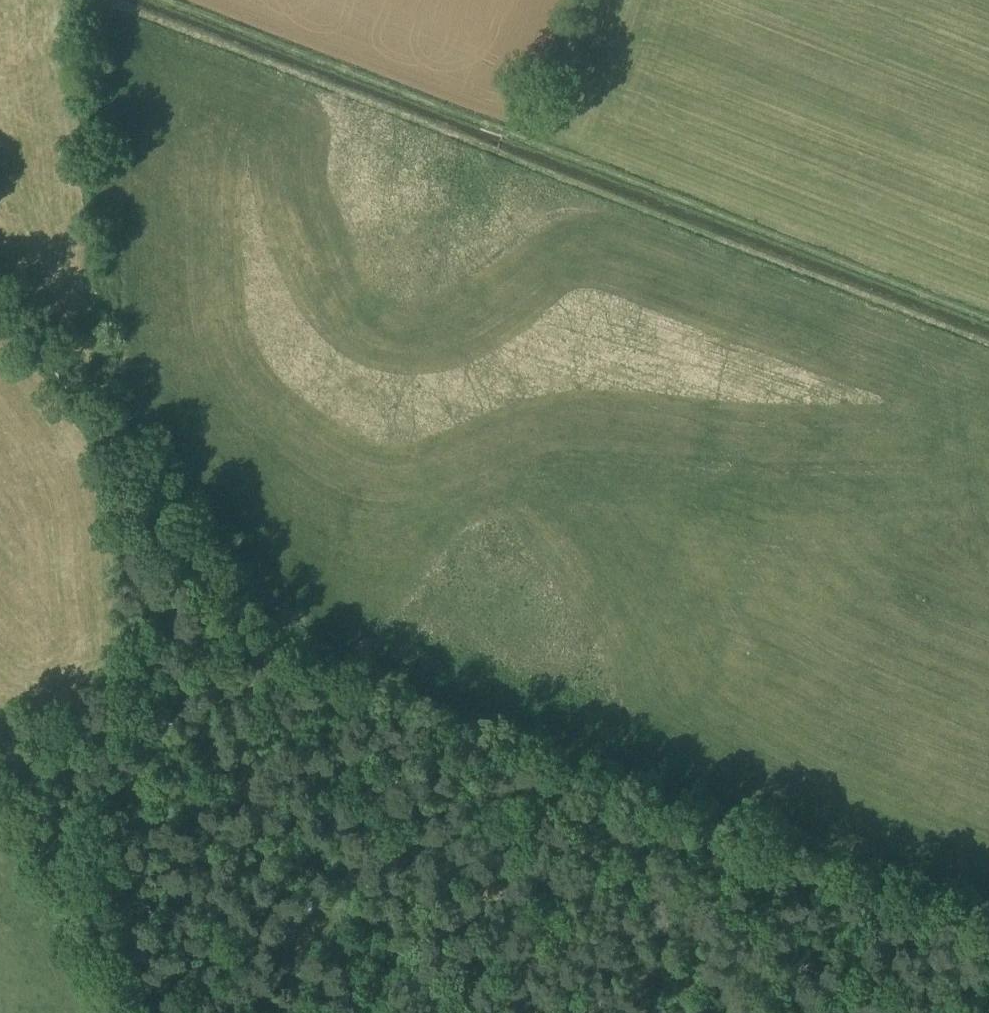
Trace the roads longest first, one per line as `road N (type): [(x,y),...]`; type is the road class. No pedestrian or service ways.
road 1 (track): [(257,657),(309,690),(988,950)]
road 2 (track): [(257,657),(0,296)]
road 3 (track): [(289,1012),(279,888),(245,753),(257,657)]

